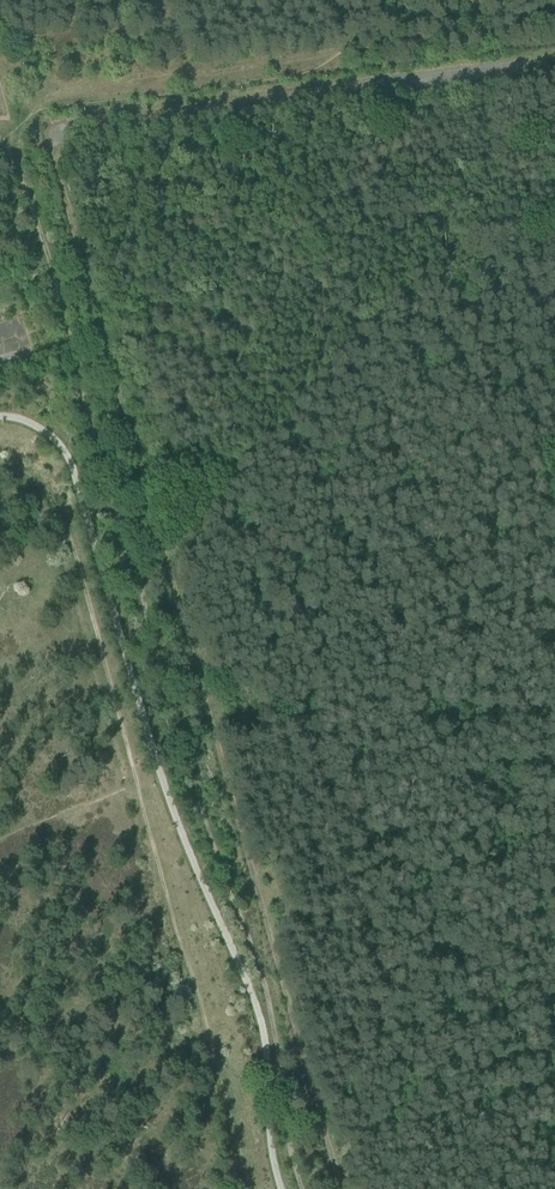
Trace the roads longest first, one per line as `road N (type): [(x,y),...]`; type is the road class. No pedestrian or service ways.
road 1 (track): [(0,463),(41,483),(61,519),(251,1188)]
road 2 (track): [(0,138),(37,111),(309,74),(350,46),(554,18)]

